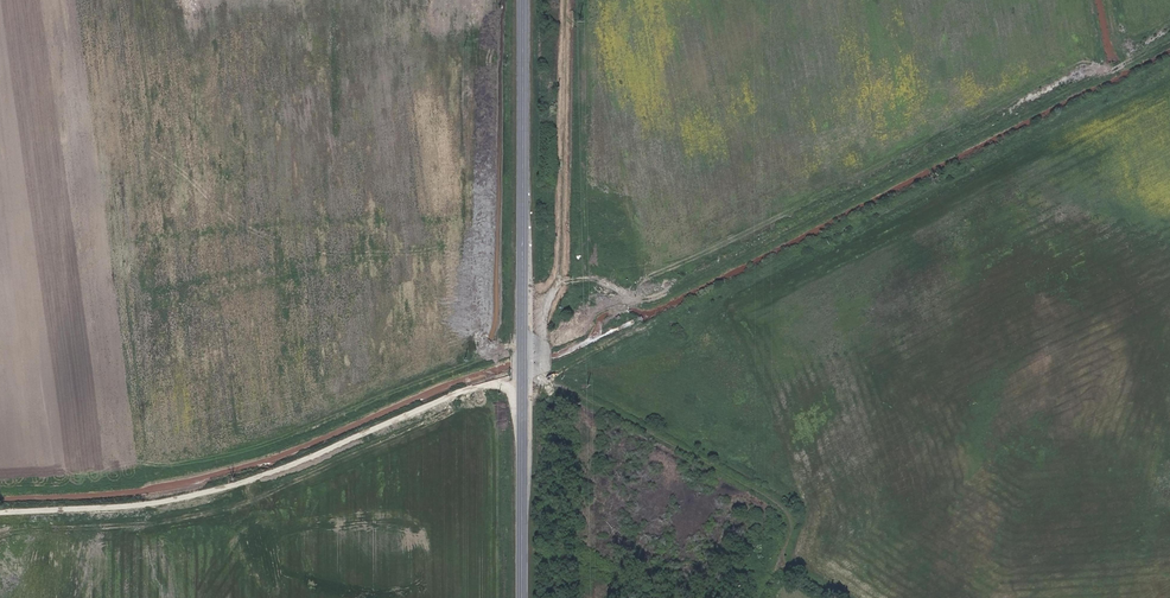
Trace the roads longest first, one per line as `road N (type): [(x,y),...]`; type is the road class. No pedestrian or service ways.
road 1 (track): [(1169,39),(659,298),(562,280),(547,301),(524,373),(778,503),(789,527),(779,559),(844,597)]
road 2 (secondary): [(526,0),(523,597)]
road 3 (track): [(524,388),(493,385),(465,393),(268,474),(184,498),(0,513)]

